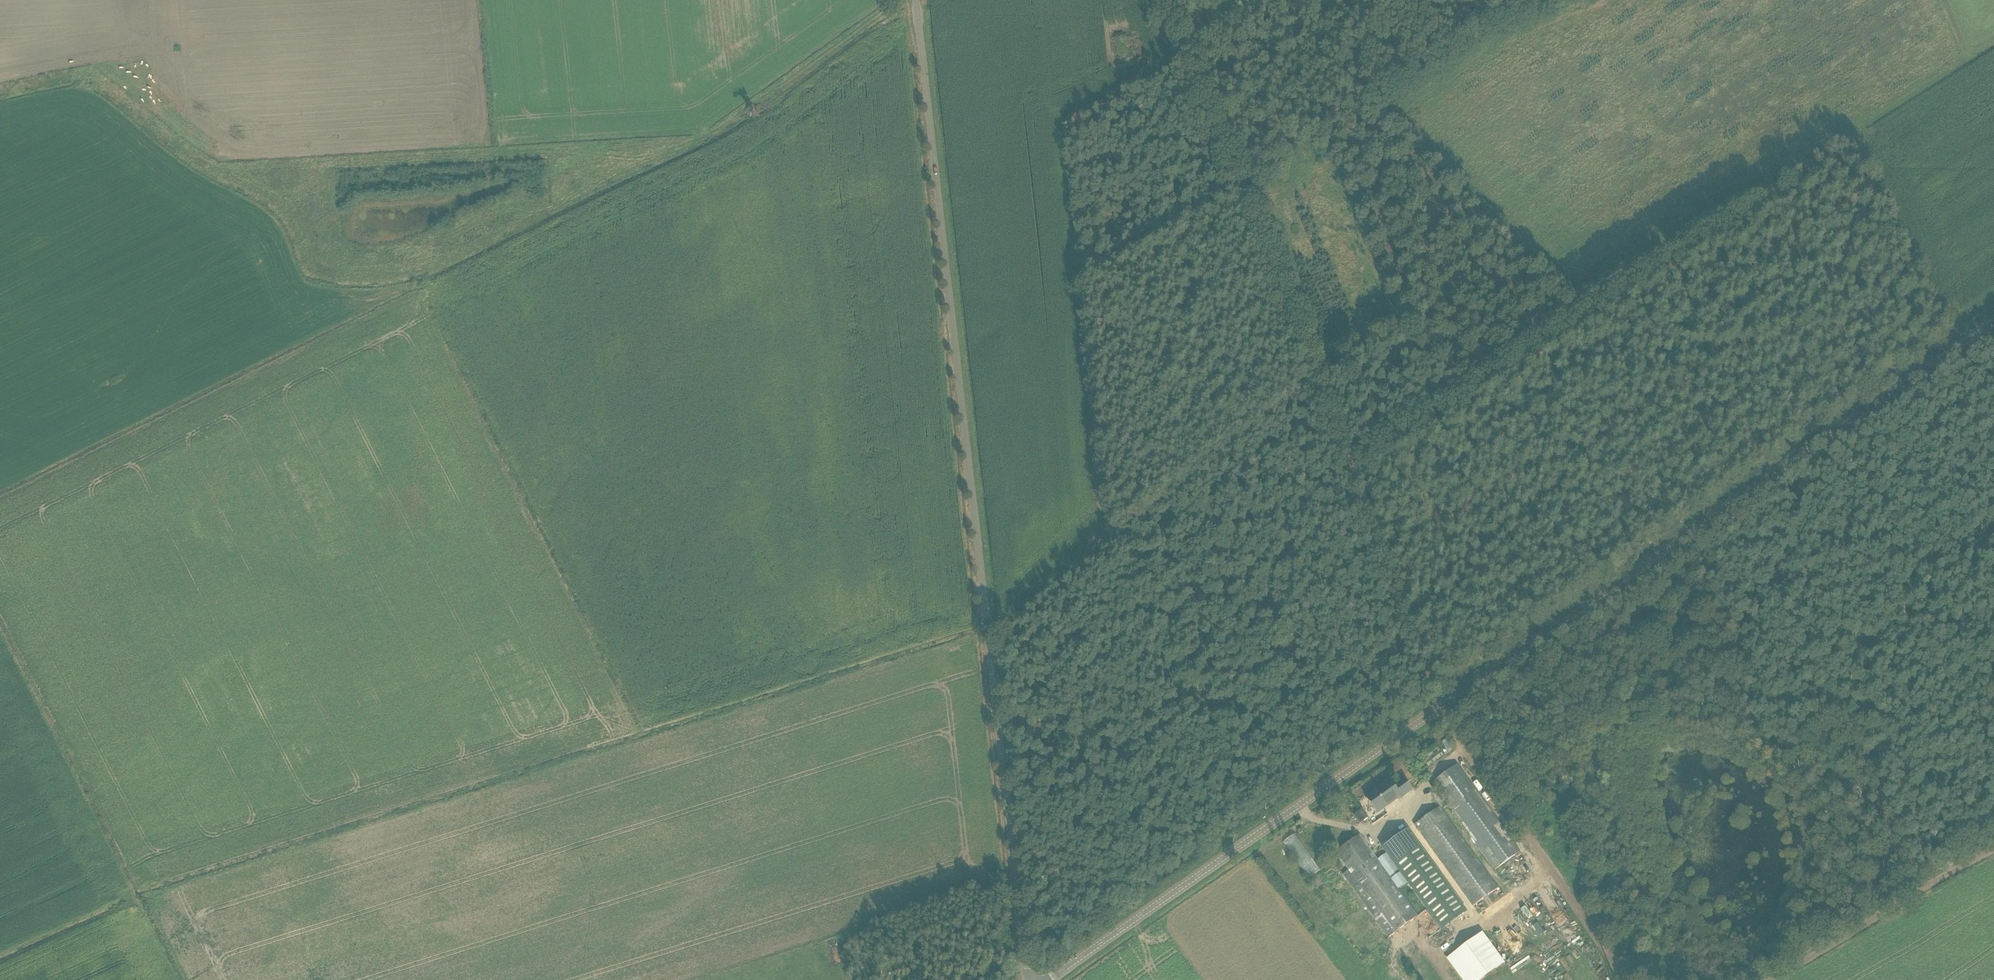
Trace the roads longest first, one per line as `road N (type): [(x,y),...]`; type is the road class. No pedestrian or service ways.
road 1 (tertiary): [(1047,979),(1993,321)]
road 2 (unclassified): [(1028,979),(915,0)]
road 3 (track): [(1628,979),(1440,707)]
road 4 (track): [(1993,850),(1768,979)]

